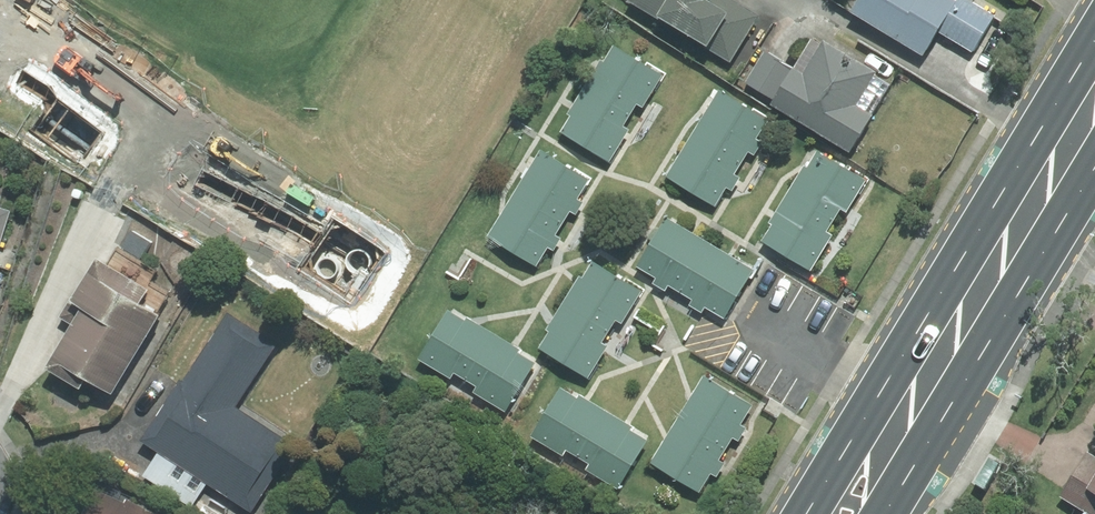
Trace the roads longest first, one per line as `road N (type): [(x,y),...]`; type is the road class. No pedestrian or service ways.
road 1 (primary): [(832,513),(1094,81)]

